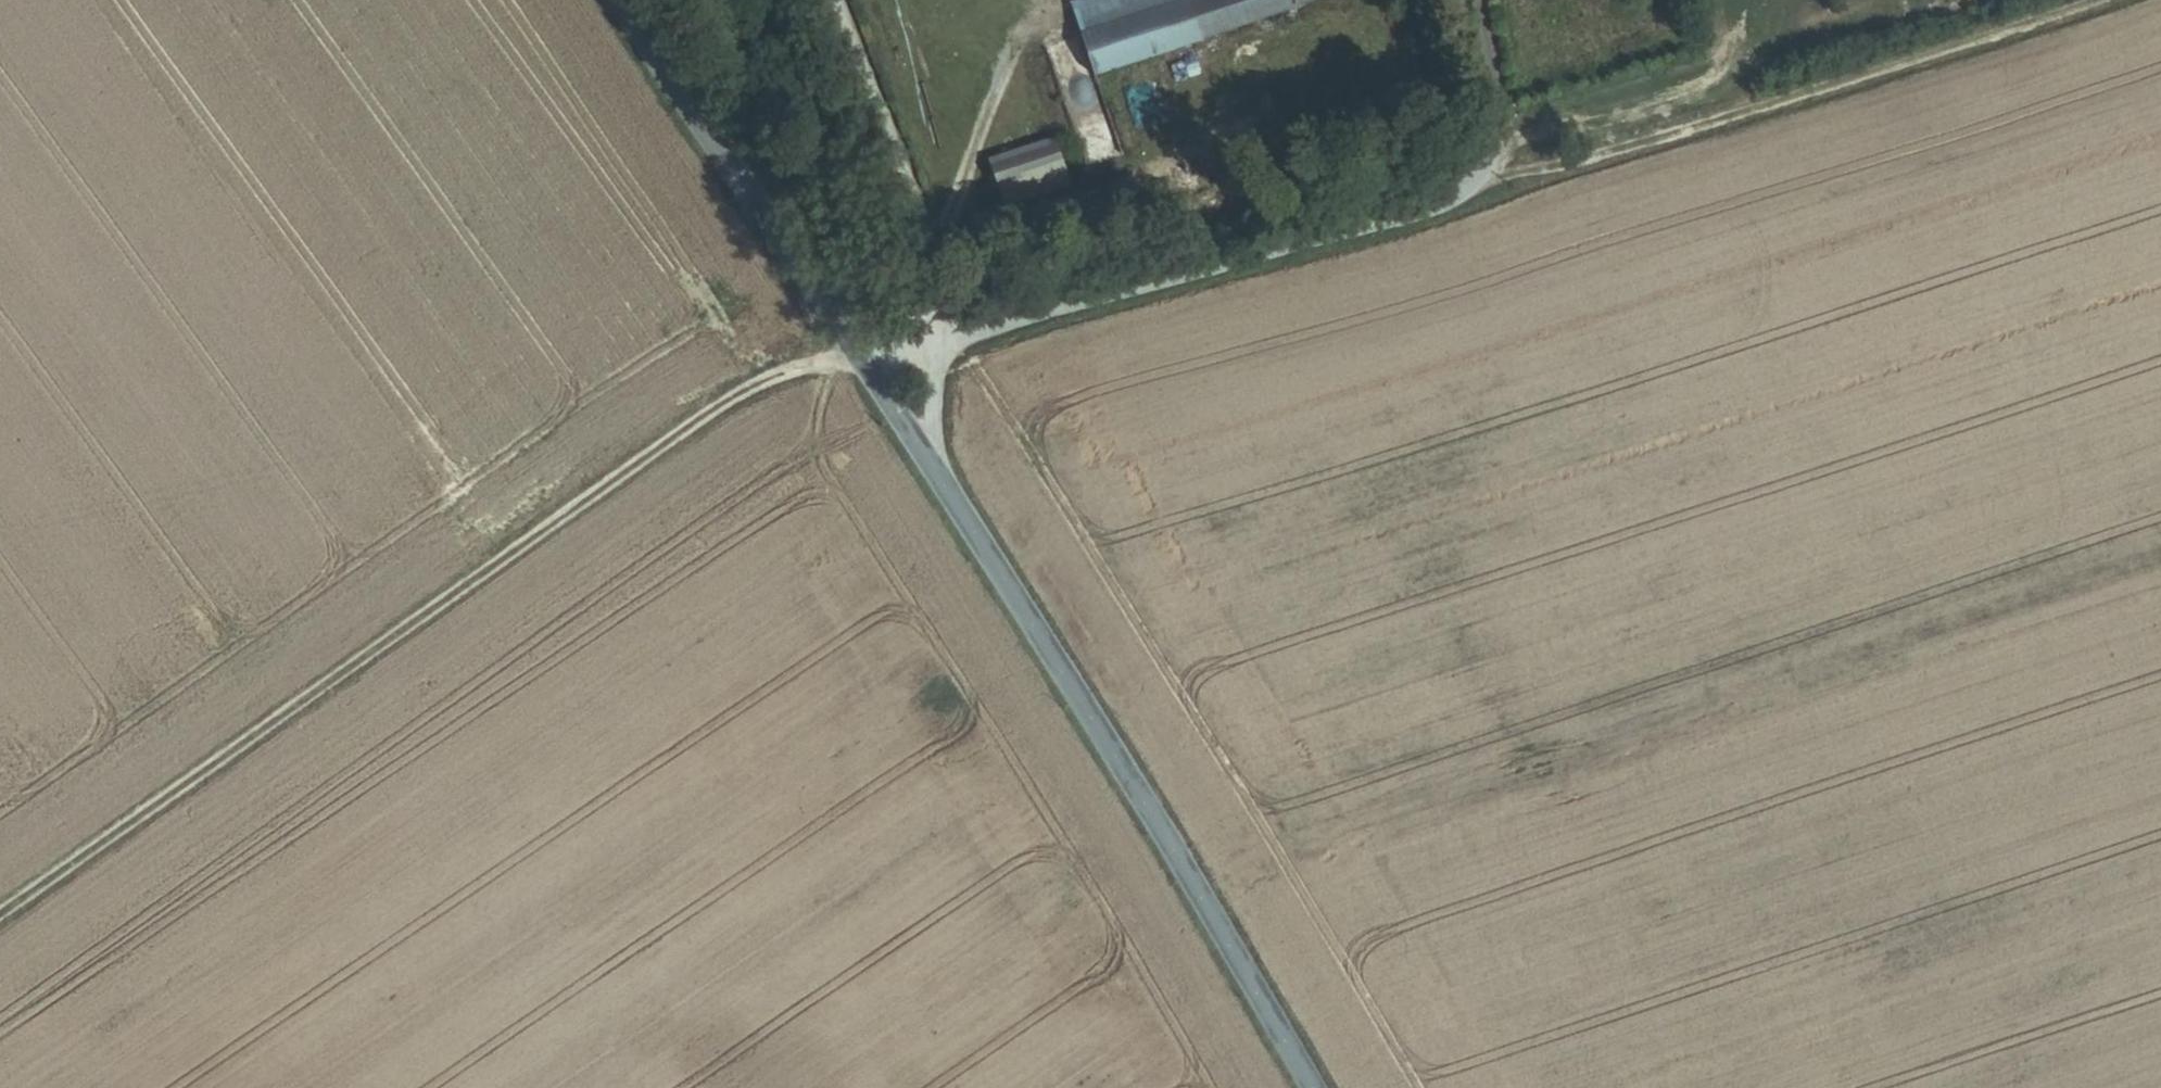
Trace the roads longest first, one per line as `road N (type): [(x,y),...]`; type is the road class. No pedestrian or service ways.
road 1 (tertiary): [(1312,1087),(870,370),(618,0)]
road 2 (track): [(870,370),(1383,225),(2100,0)]

